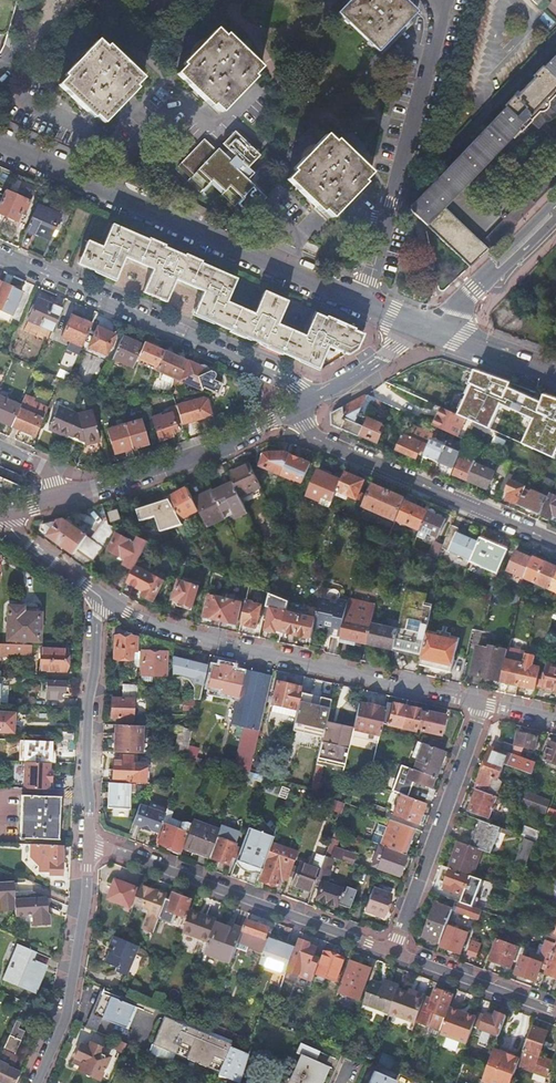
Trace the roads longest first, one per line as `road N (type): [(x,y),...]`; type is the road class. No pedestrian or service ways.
road 1 (residential): [(484,704),(187,636),(100,597)]
road 2 (tertiary): [(363,303),(0,145)]
road 3 (residential): [(0,255),(314,399)]
road 4 (residential): [(89,845),(394,952)]
road 5 (residential): [(446,0),(363,303)]
road 6 (residential): [(555,543),(319,440),(297,409)]
road 7 (residential): [(394,952),(484,704)]
road 8 (tertiary): [(297,409),(214,448),(61,498)]
road 9 (residential): [(100,597),(85,768),(89,845)]
road 10 (residential): [(89,845),(66,1017),(37,1082)]
road 11 (tertiary): [(424,330),(555,209)]
road 12 (residential): [(394,952),(555,1012)]
road 13 (tertiary): [(555,376),(424,330)]
road 14 (tertiary): [(424,330),(314,399)]
road 15 (residential): [(100,597),(0,515)]

